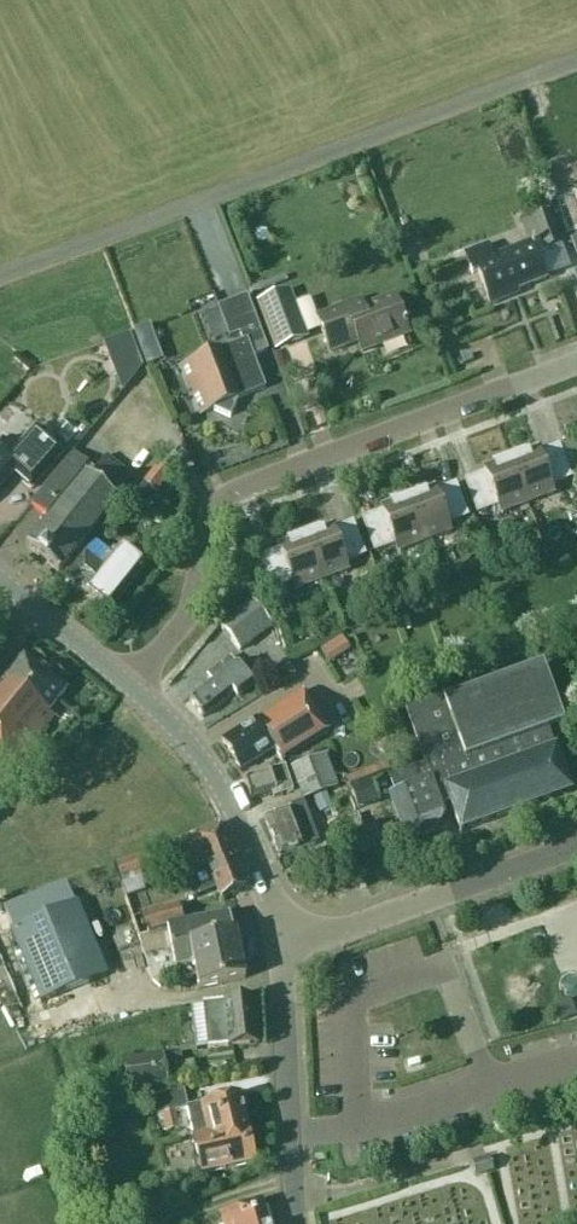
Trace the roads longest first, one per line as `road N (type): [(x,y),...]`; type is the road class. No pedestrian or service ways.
road 1 (residential): [(129,685),(187,613),(209,513),(223,497),(576,360)]
road 2 (tertiary): [(280,939),(338,932),(576,846)]
road 3 (tertiary): [(280,939),(268,892),(211,771),(129,685)]
road 4 (tertiary): [(297,1223),(280,939)]
road 5 (tertiary): [(129,685),(0,577)]
road 6 (track): [(166,1223),(293,1183)]

